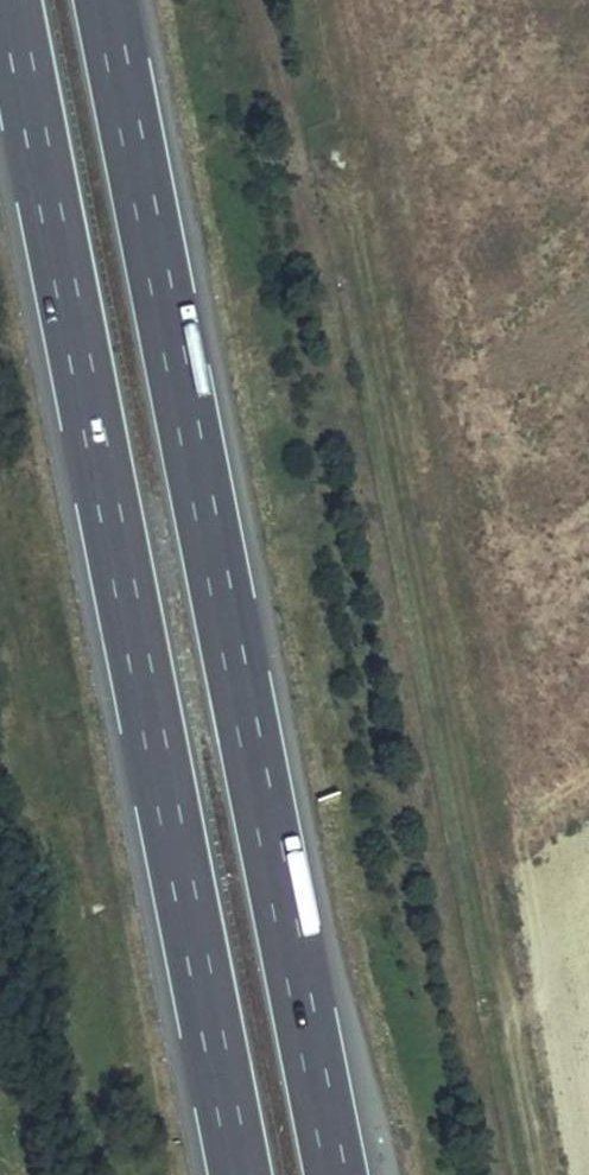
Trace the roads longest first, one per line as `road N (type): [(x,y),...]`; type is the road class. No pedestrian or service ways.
road 1 (motorway): [(334,1174),(102,0)]
road 2 (motorway): [(7,0),(239,1174)]
road 3 (track): [(544,1174),(360,238)]

